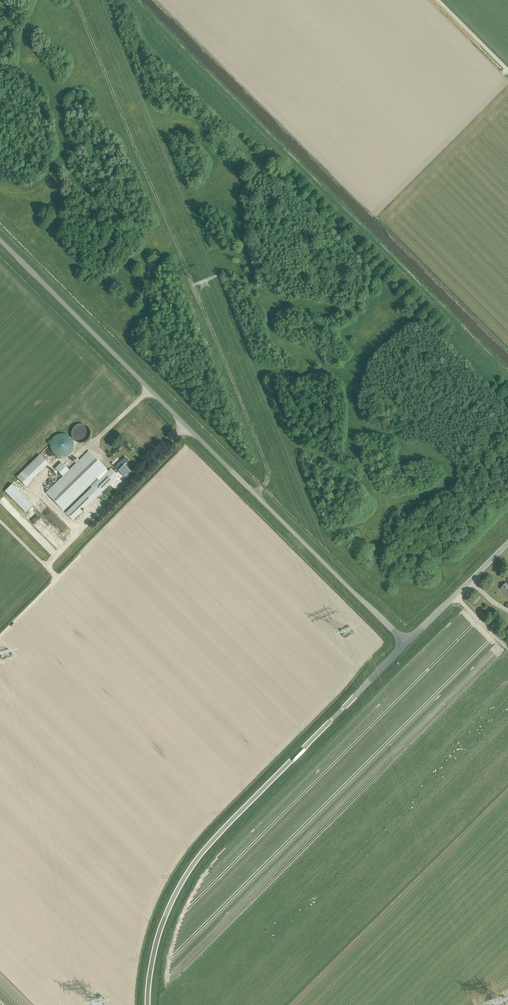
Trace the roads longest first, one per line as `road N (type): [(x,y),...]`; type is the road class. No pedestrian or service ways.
road 1 (unclassified): [(406,643),(0,241)]
road 2 (unclassified): [(148,1004),(160,931),(201,853),(406,643)]
road 3 (unclassified): [(406,643),(507,542)]

